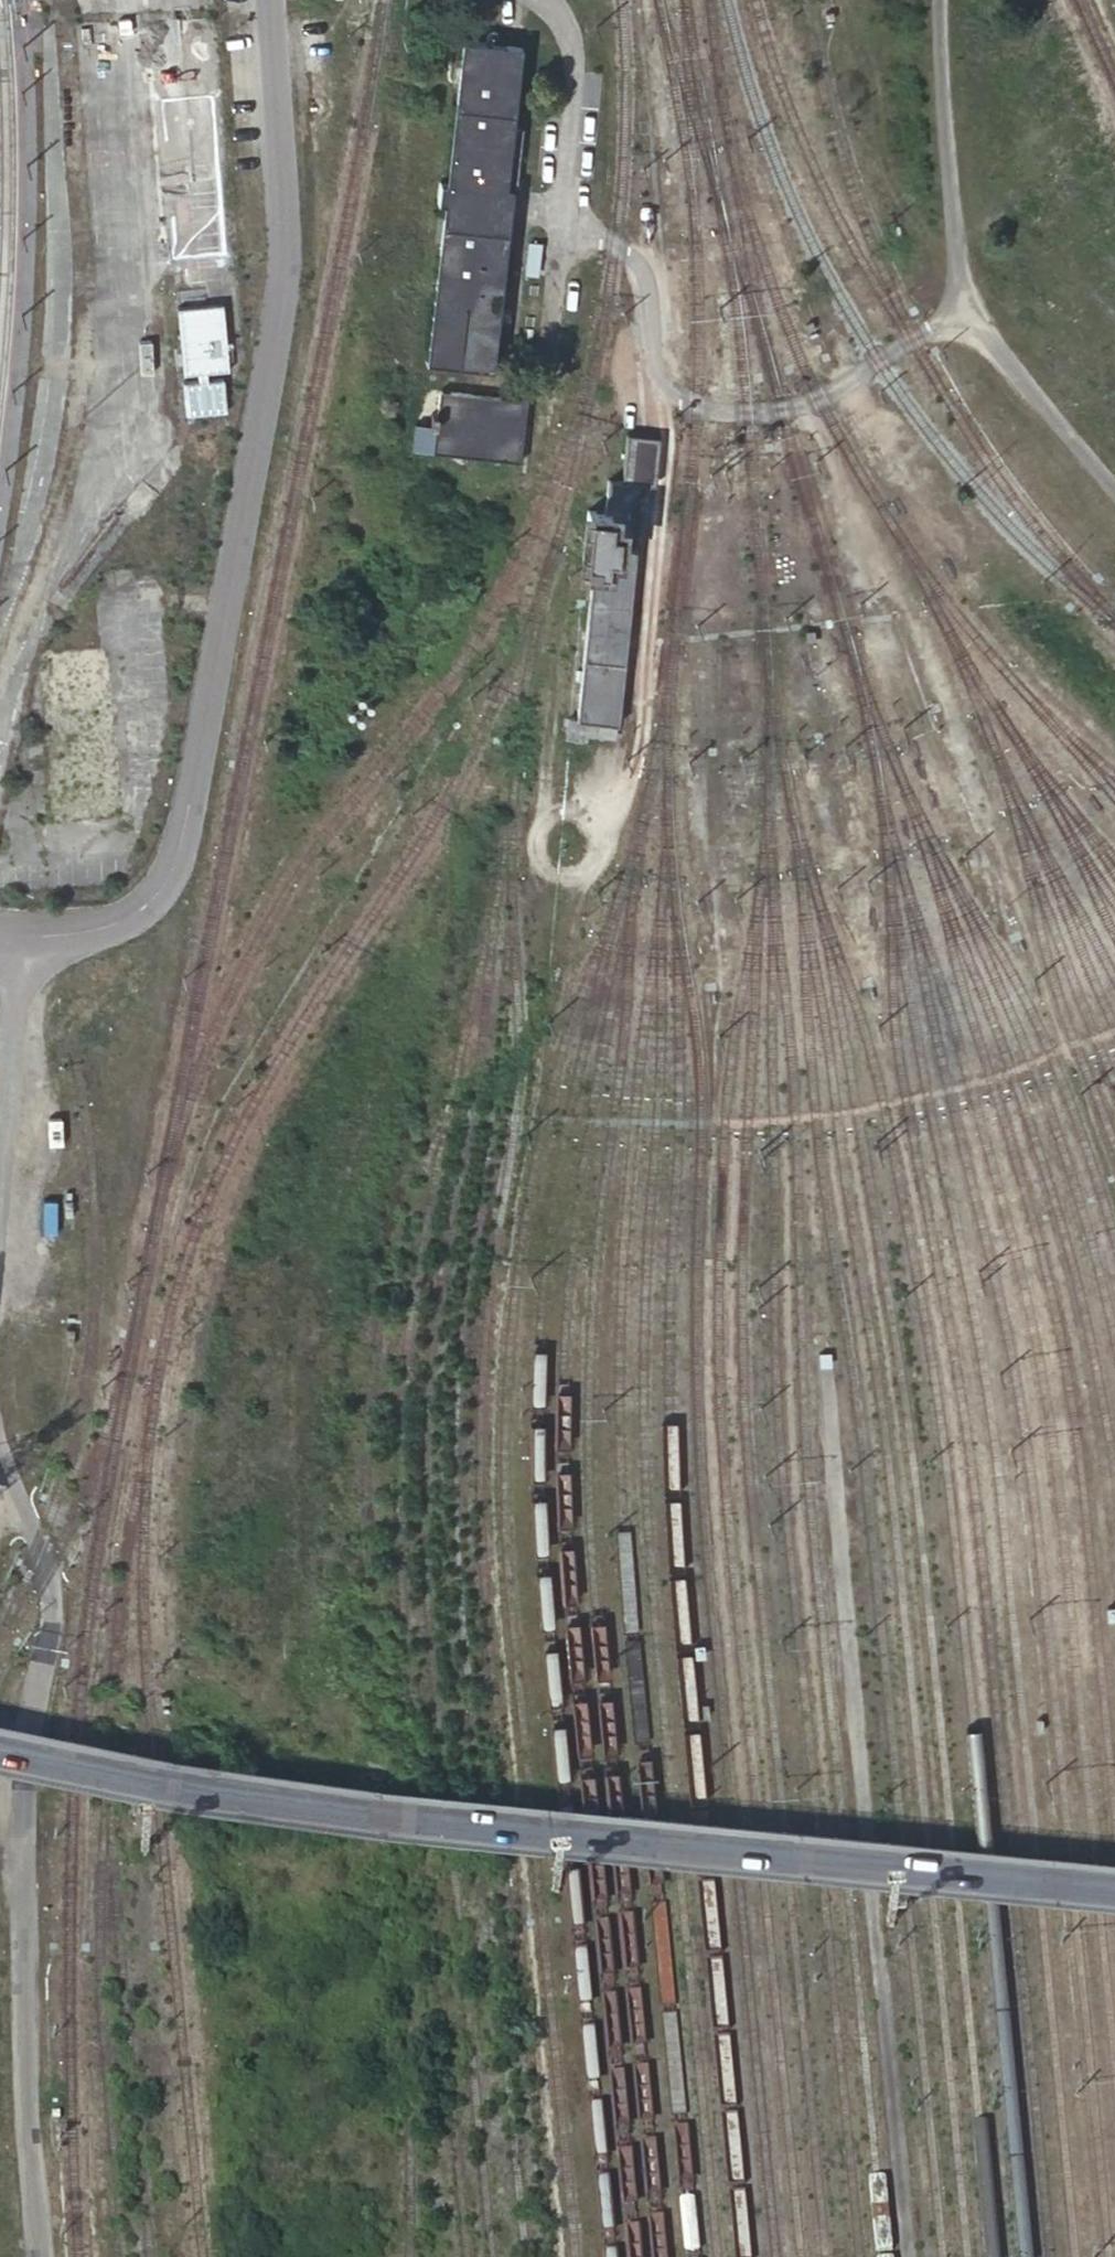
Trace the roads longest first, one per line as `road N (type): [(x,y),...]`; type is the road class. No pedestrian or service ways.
road 1 (secondary): [(0,1756),(380,1821),(1114,1893)]

